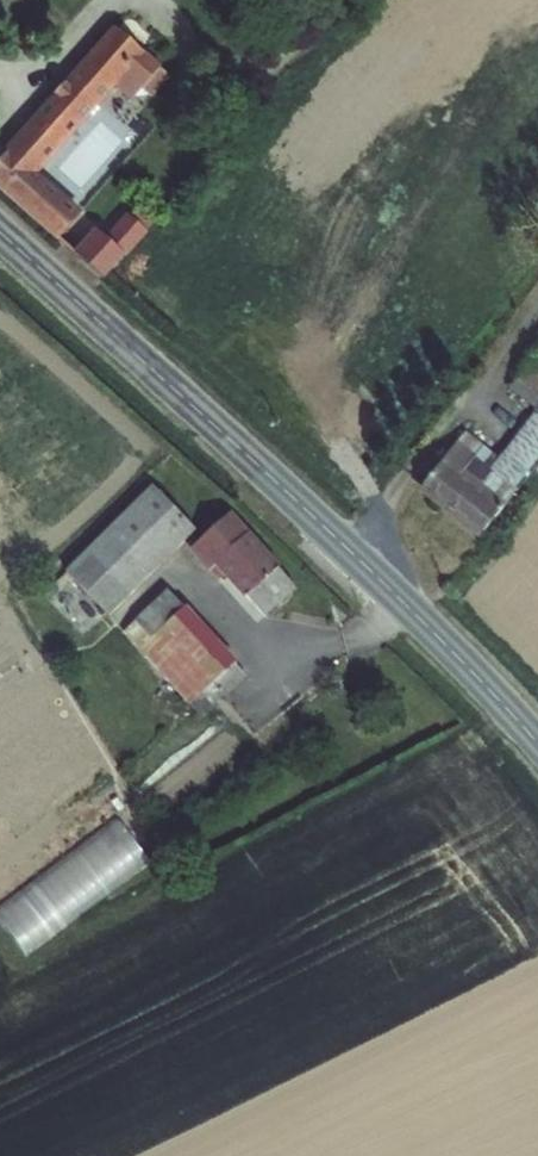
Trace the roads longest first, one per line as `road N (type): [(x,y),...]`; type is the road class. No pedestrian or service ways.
road 1 (tertiary): [(537,740),(379,577),(0,230)]

